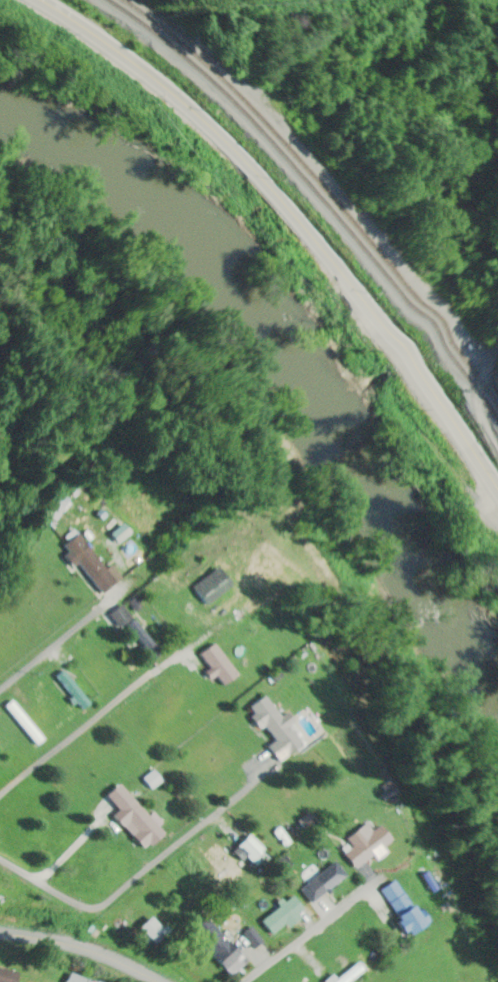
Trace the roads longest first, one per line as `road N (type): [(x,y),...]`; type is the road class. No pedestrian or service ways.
road 1 (primary): [(497,489),(409,361),(259,178),(167,90),(38,0)]
road 2 (residential): [(0,858),(77,904),(103,904),(277,763)]
road 3 (residential): [(0,795),(206,628)]
road 4 (secondary): [(158,981),(107,956),(0,932)]
road 5 (residential): [(246,981),(379,882)]
road 6 (residential): [(0,693),(104,606)]
road 7 (residential): [(497,453),(468,399),(497,347)]

